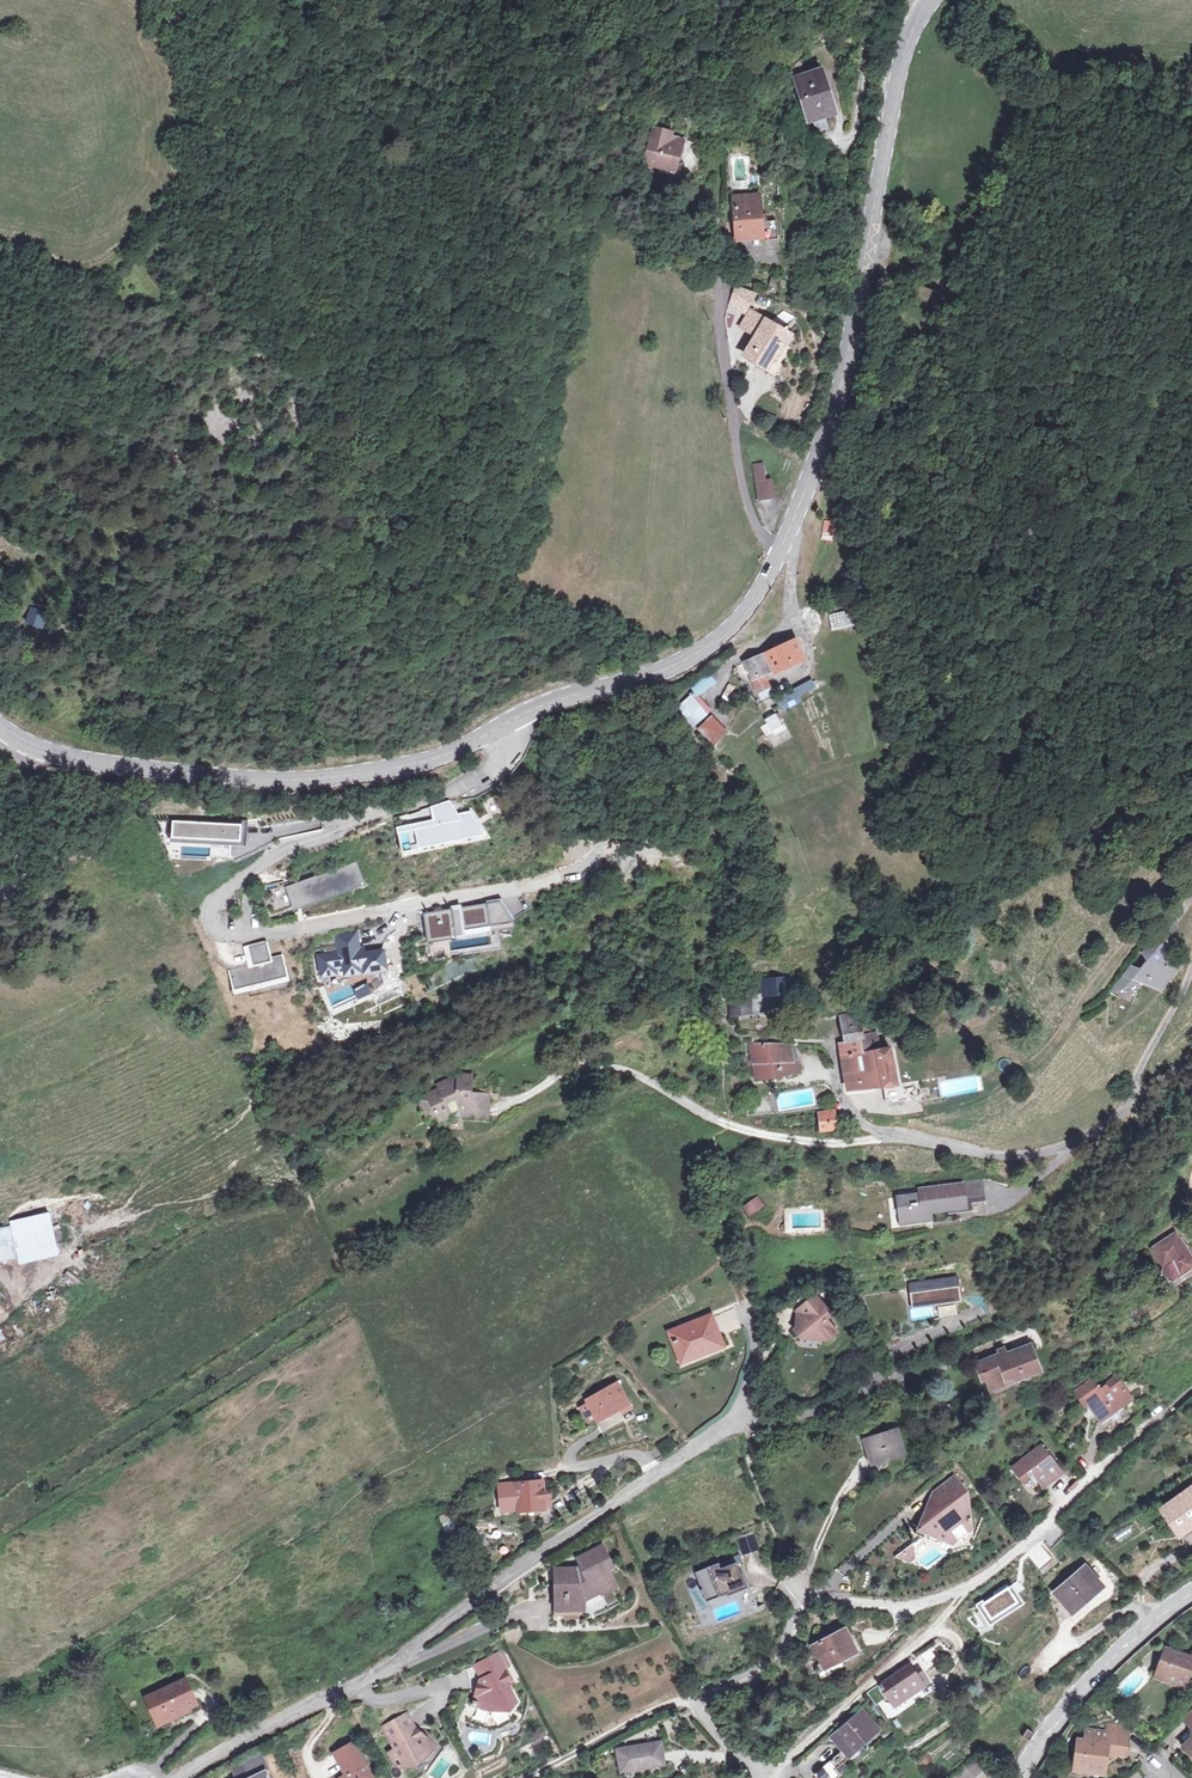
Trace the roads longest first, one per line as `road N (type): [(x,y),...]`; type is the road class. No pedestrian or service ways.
road 1 (residential): [(626,854),(531,883),(312,925),(246,934),(219,932),(209,921),(210,905),(286,846),(455,788),(493,767),(521,732),(523,714)]
road 2 (residential): [(741,1418),(583,1521),(373,1677),(167,1777)]
road 3 (track): [(1191,280),(1036,715),(939,868)]
road 4 (secondary): [(933,0),(902,57),(839,384),(776,559)]
road 5 (secondary): [(523,714),(430,757),(307,776),(107,762),(58,752),(0,722)]
road 6 (residential): [(797,1587),(892,1605),(966,1588),(1191,1394)]
road 7 (track): [(933,369),(1039,136),(1075,103),(1113,94),(1150,94),(1191,108)]
road 8 (track): [(642,0),(701,75),(724,144),(719,281),(687,210)]
road 9 (track): [(0,462),(252,540),(280,536),(348,494)]
road 10 (secondary): [(776,559),(743,610),(686,657),(523,714)]
road 11 (track): [(793,621),(933,369)]
road 12 (residential): [(719,281),(718,325),(743,488),(776,559)]
road 13 (residential): [(797,1587),(776,1657),(686,1700),(766,1777)]
road 14 (secondary): [(1024,1777),(1056,1723),(1104,1666),(1191,1594)]
road 15 (track): [(0,257),(71,271),(109,260),(191,170)]
road 16 (track): [(0,636),(46,648),(67,630),(74,606),(69,579),(52,564),(0,542)]
road 17 (track): [(0,891),(22,895),(33,873),(0,803)]

